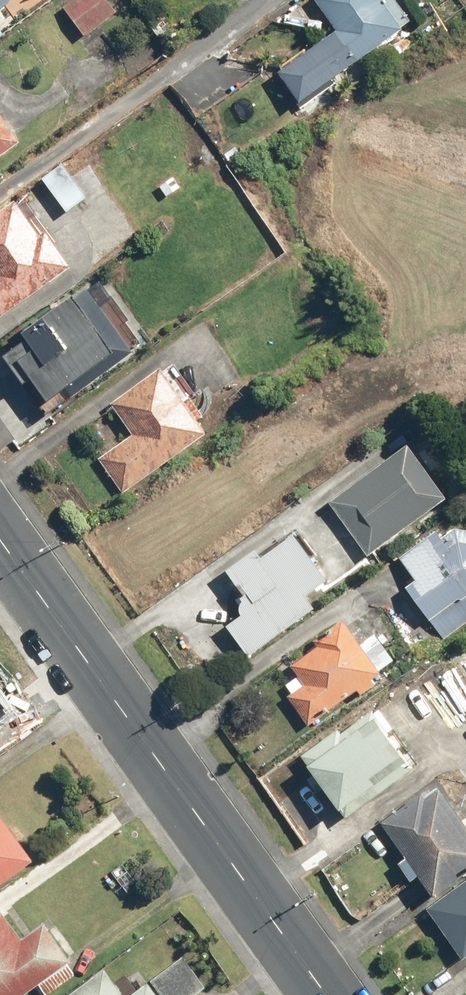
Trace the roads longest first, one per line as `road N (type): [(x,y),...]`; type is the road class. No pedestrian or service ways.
road 1 (secondary): [(0,538),(329,994)]

